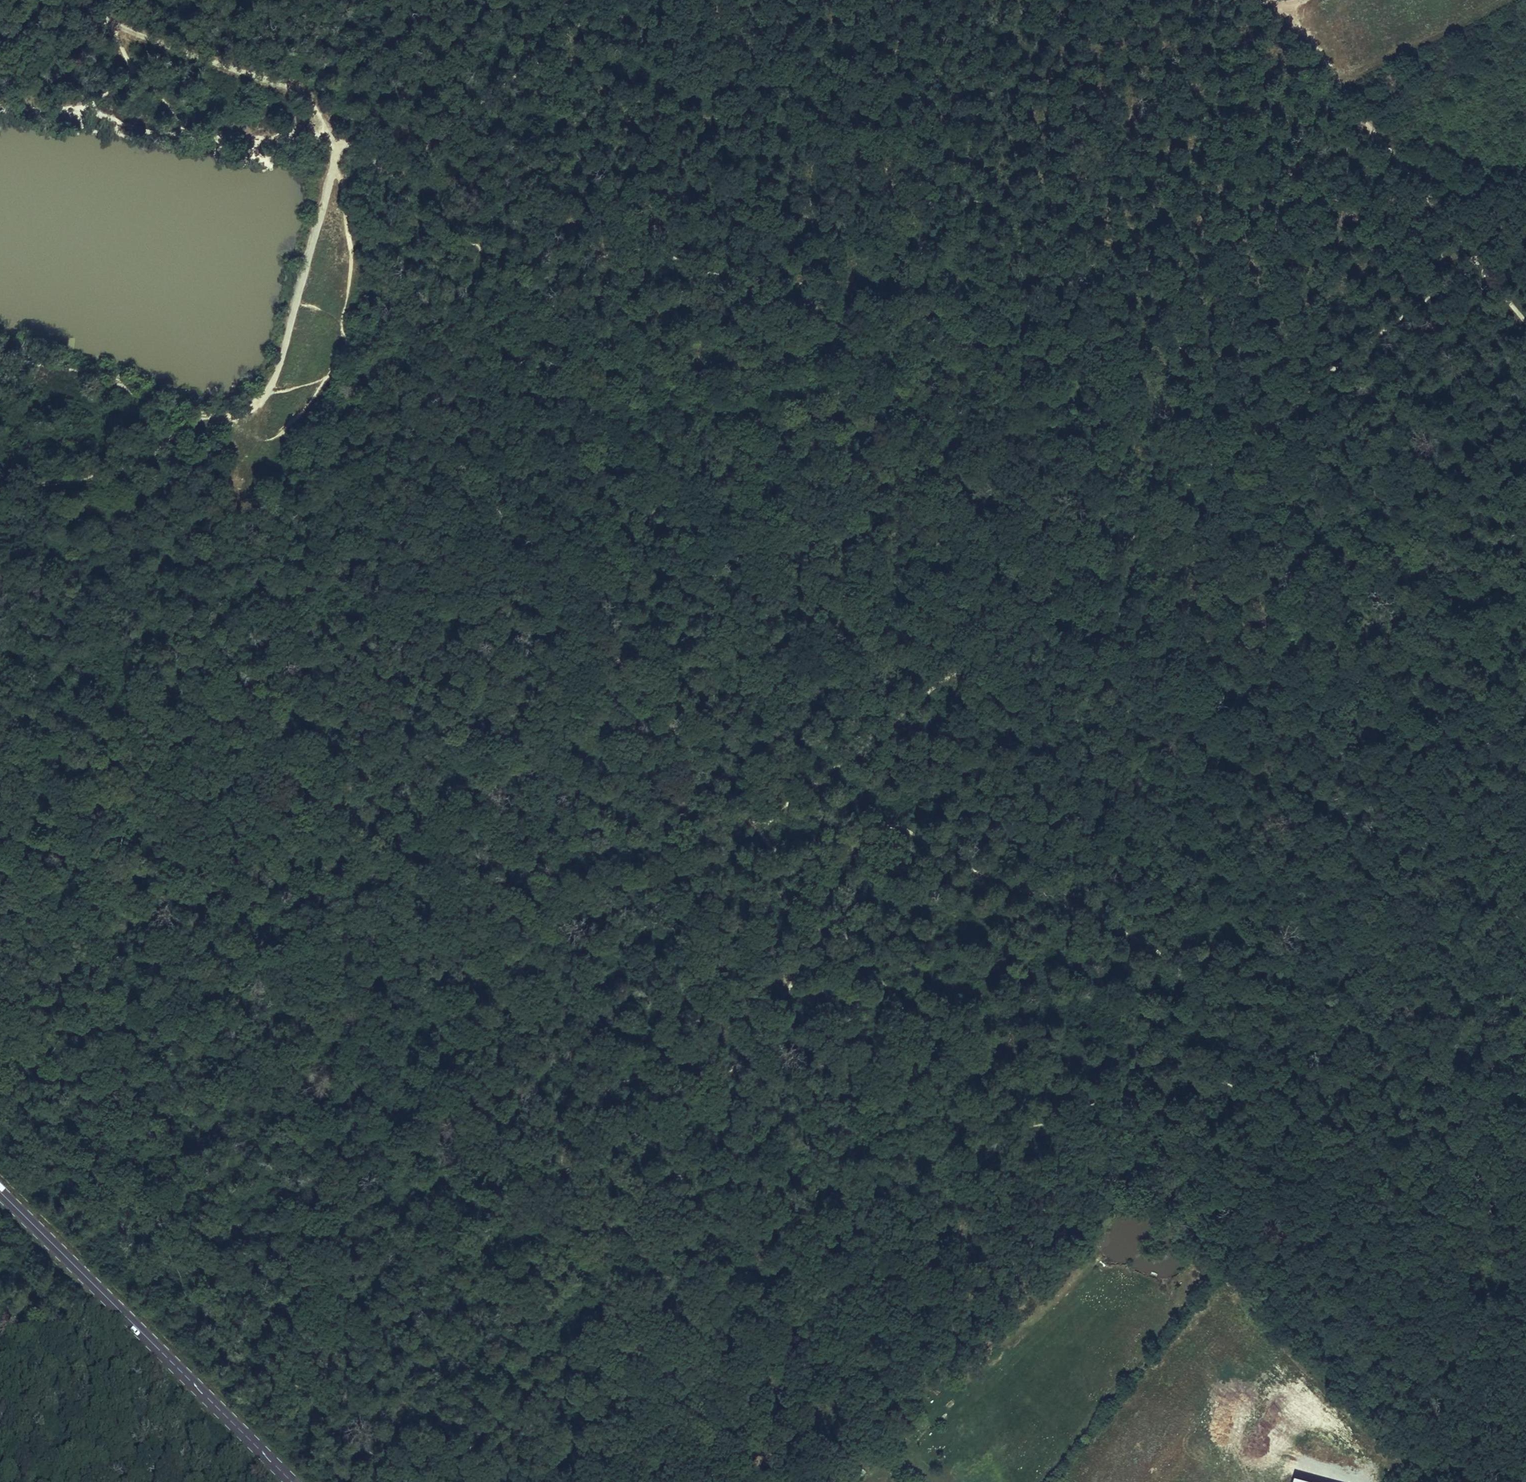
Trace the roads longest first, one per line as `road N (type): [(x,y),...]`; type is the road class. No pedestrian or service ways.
road 1 (secondary): [(0,1193),(290,1481)]
road 2 (track): [(111,32),(184,135),(265,138),(324,124)]
road 3 (track): [(324,124),(295,91),(144,36),(111,32)]
road 4 (track): [(1341,84),(1522,0)]

